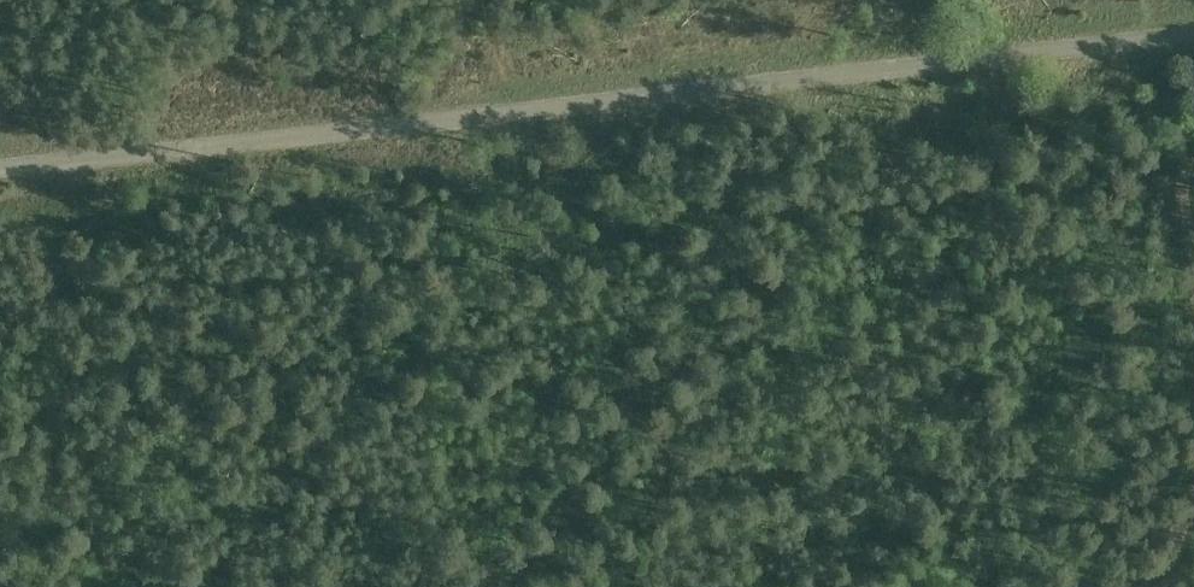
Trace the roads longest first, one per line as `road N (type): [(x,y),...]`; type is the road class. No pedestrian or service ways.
road 1 (track): [(0,165),(1193,33)]

